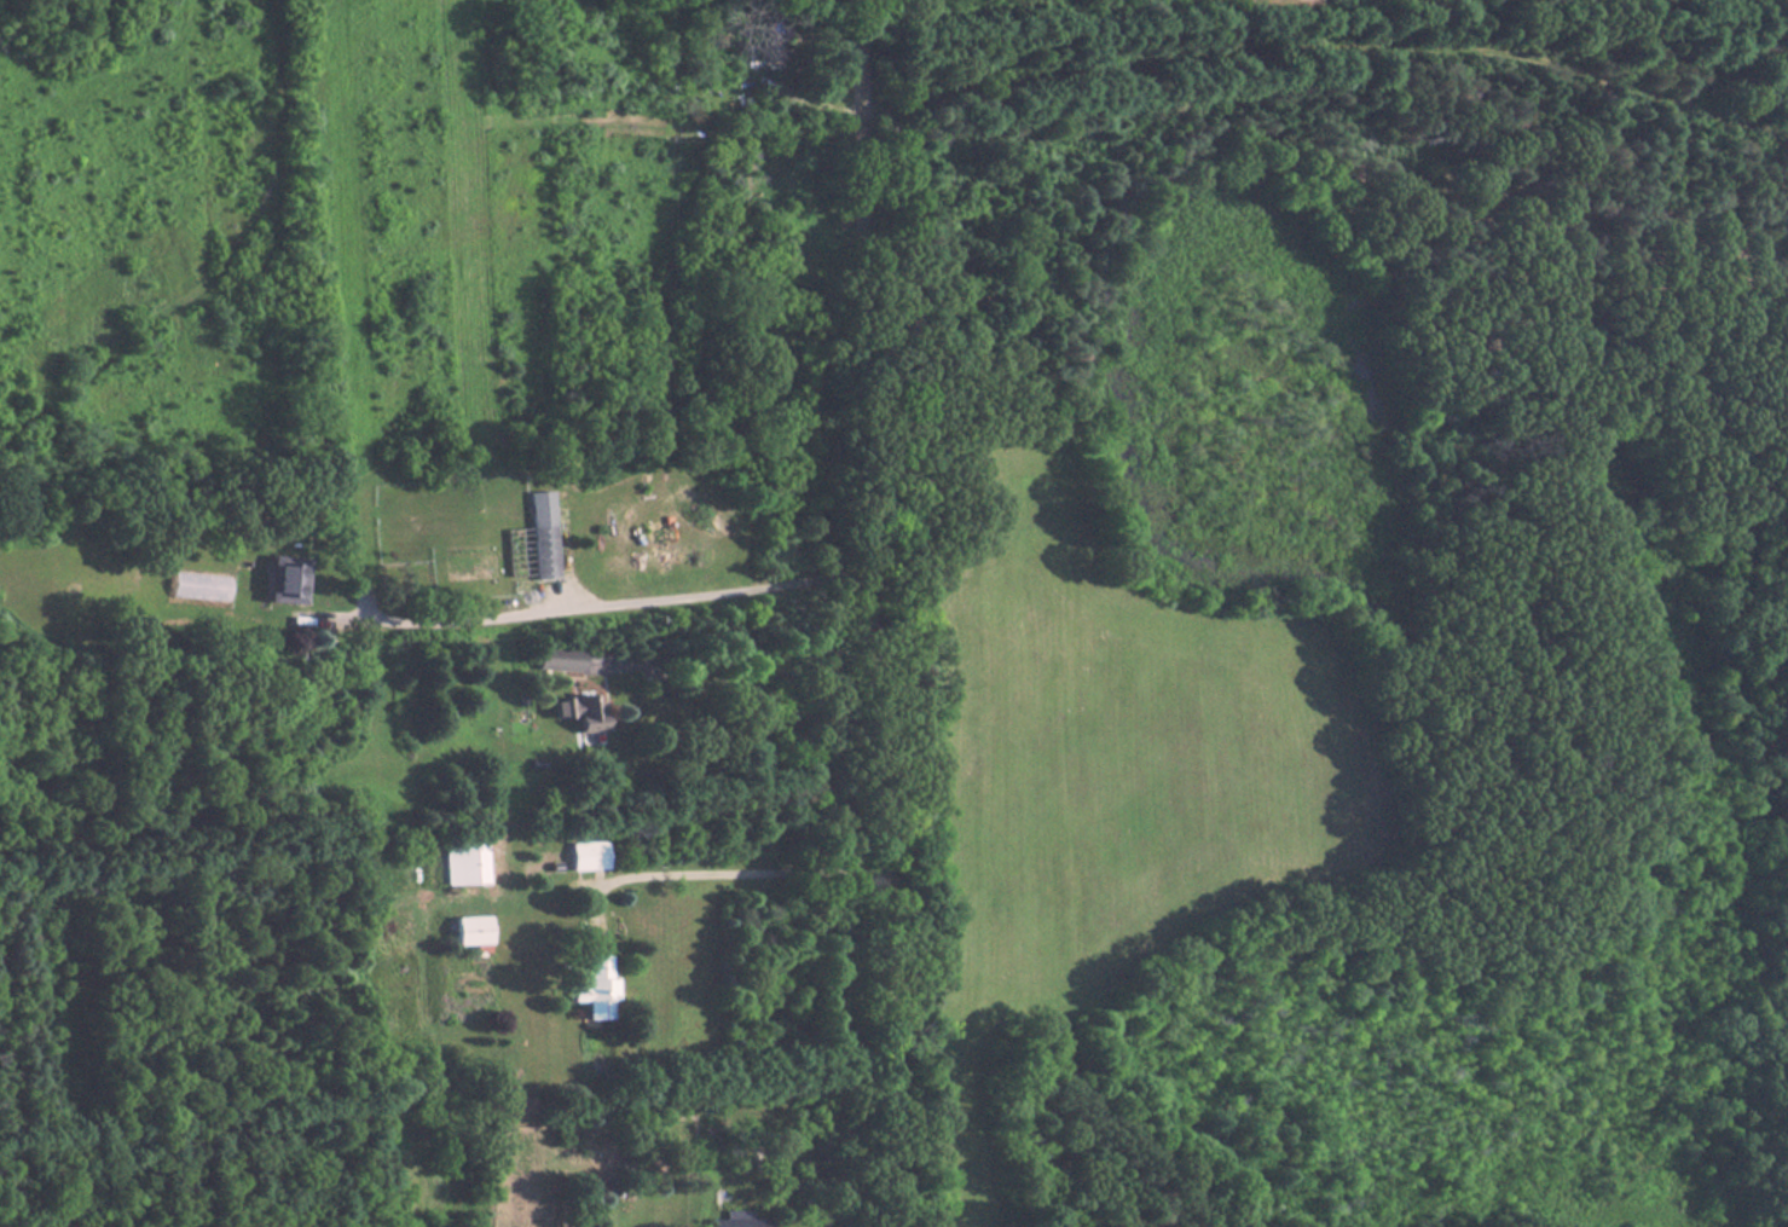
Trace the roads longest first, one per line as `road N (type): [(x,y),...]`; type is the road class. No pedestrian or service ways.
road 1 (residential): [(889,1226),(854,0)]

